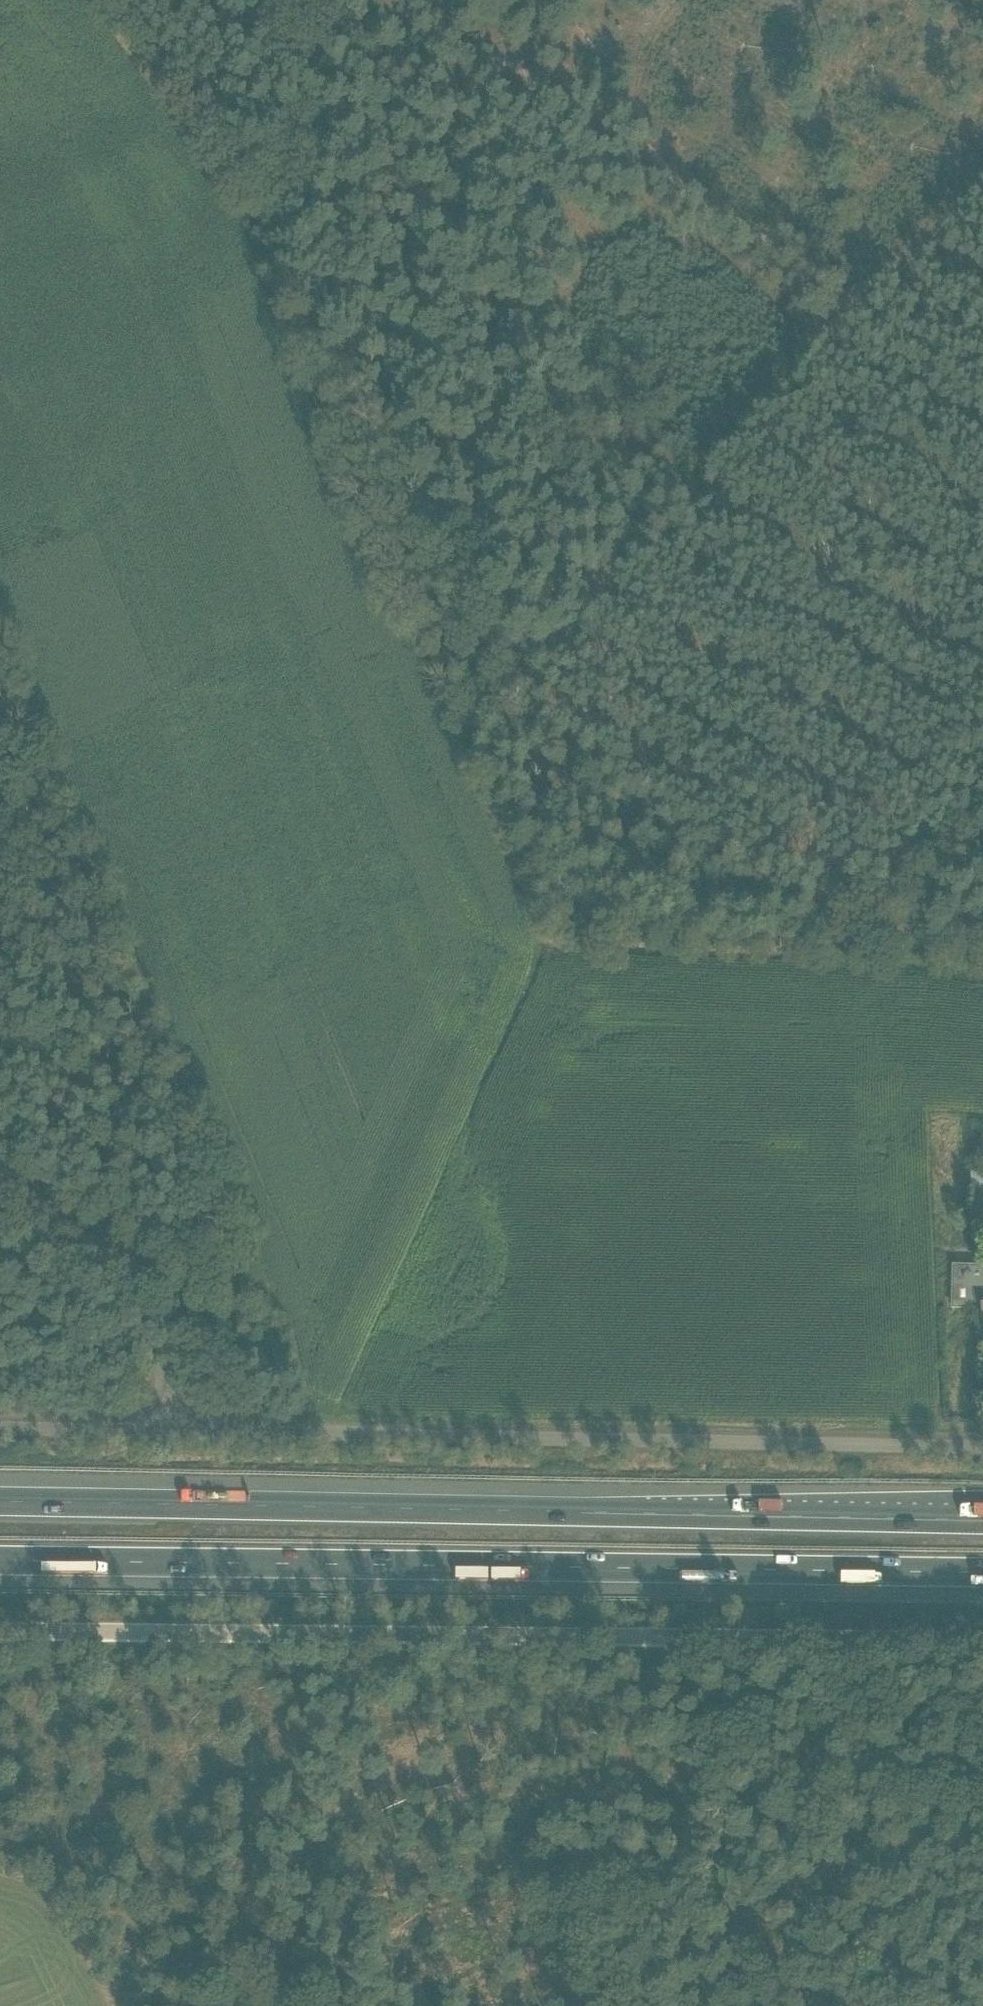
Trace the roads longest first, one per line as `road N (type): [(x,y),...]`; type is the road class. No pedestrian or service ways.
road 1 (motorway): [(982,1521),(0,1501)]
road 2 (unclassified): [(0,1613),(982,1632)]
road 3 (motorway): [(0,1560),(982,1572)]
road 4 (unclassified): [(982,1441),(164,1426)]
road 5 (track): [(982,387),(605,138),(396,28),(389,0)]
road 6 (unclassified): [(164,1426),(162,1322),(154,1304),(0,1192)]
road 7 (unclassified): [(0,1424),(164,1426)]

